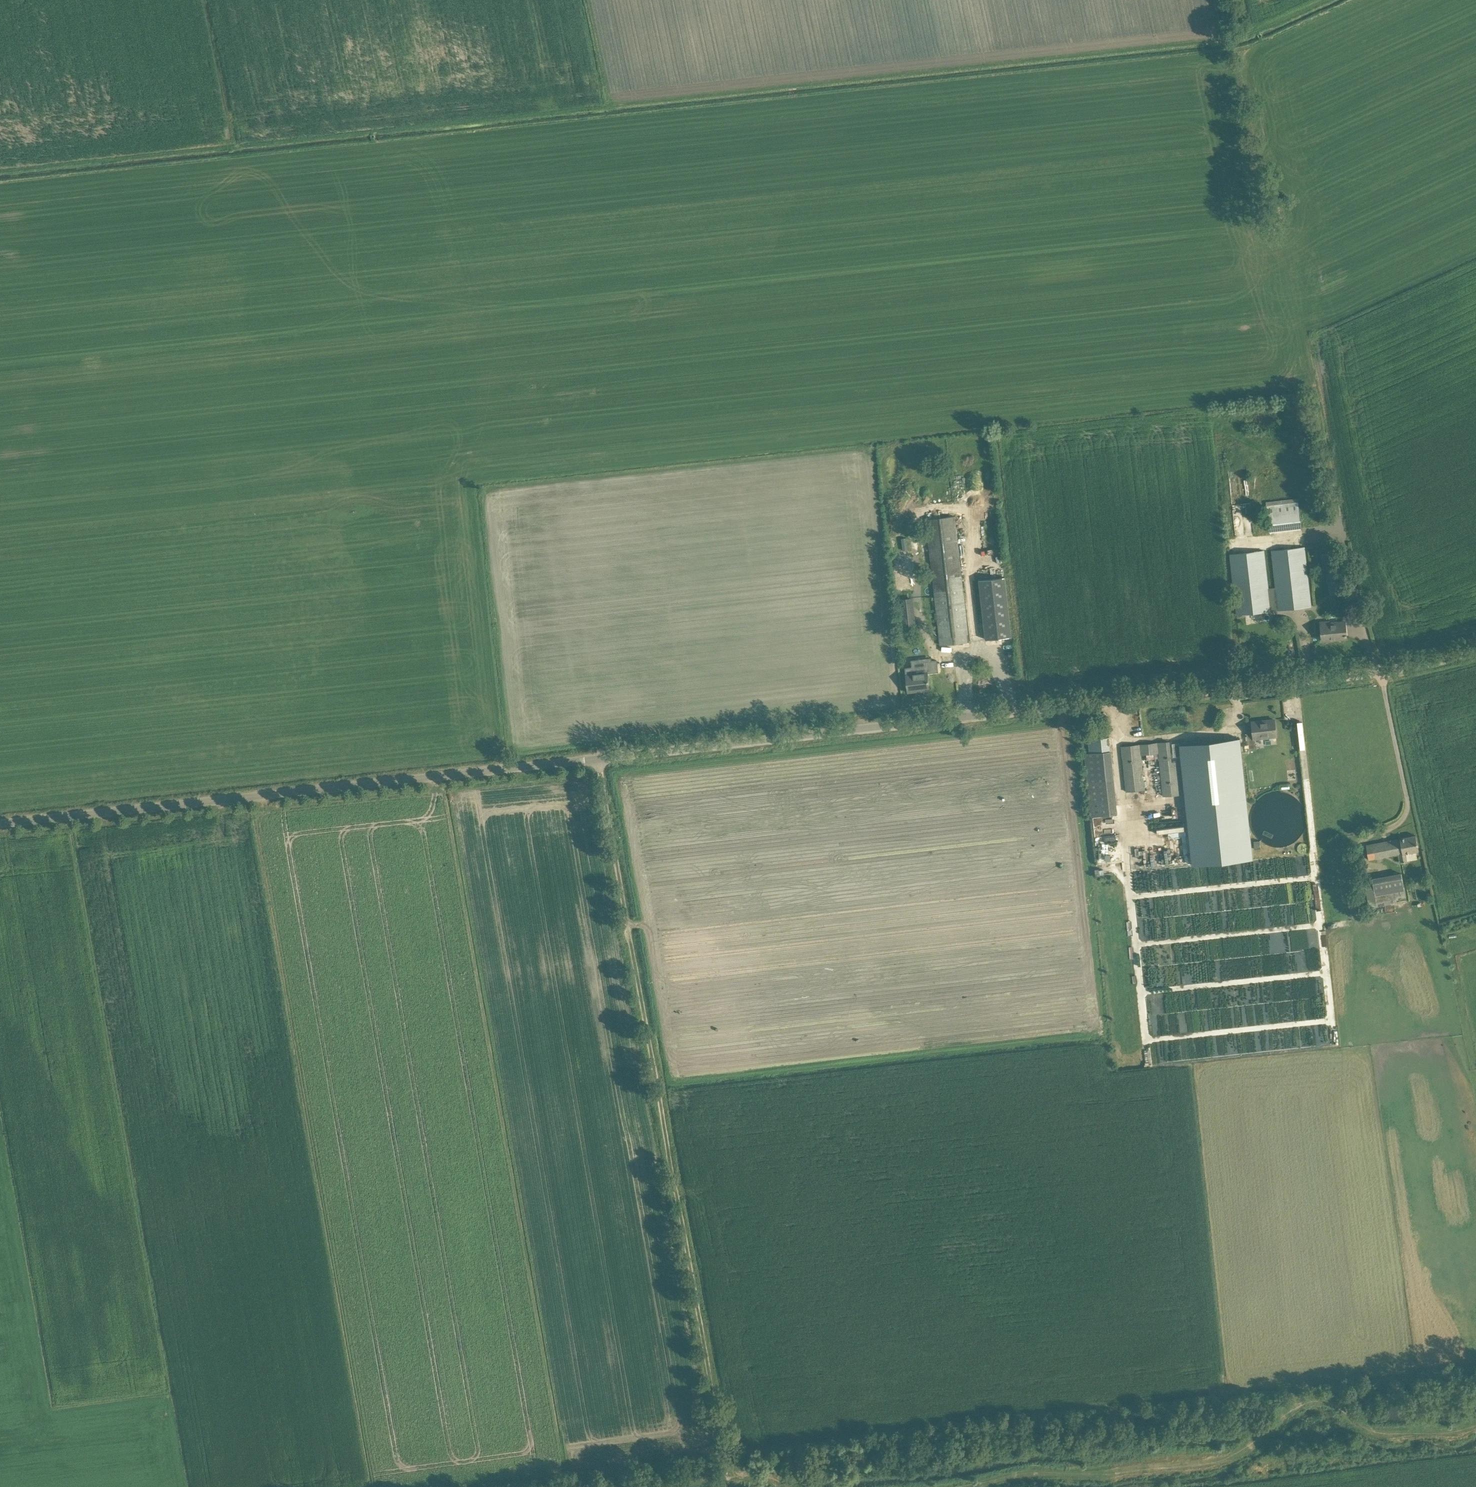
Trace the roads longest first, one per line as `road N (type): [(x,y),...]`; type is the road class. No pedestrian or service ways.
road 1 (unclassified): [(0,823),(1390,673),(1475,651)]
road 2 (track): [(727,1481),(598,758)]
road 3 (track): [(1475,1425),(1456,1435),(1396,1438),(1330,1401),(1313,1401),(1298,1403),(1254,1444),(1223,1459),(1024,1474),(976,1486)]

